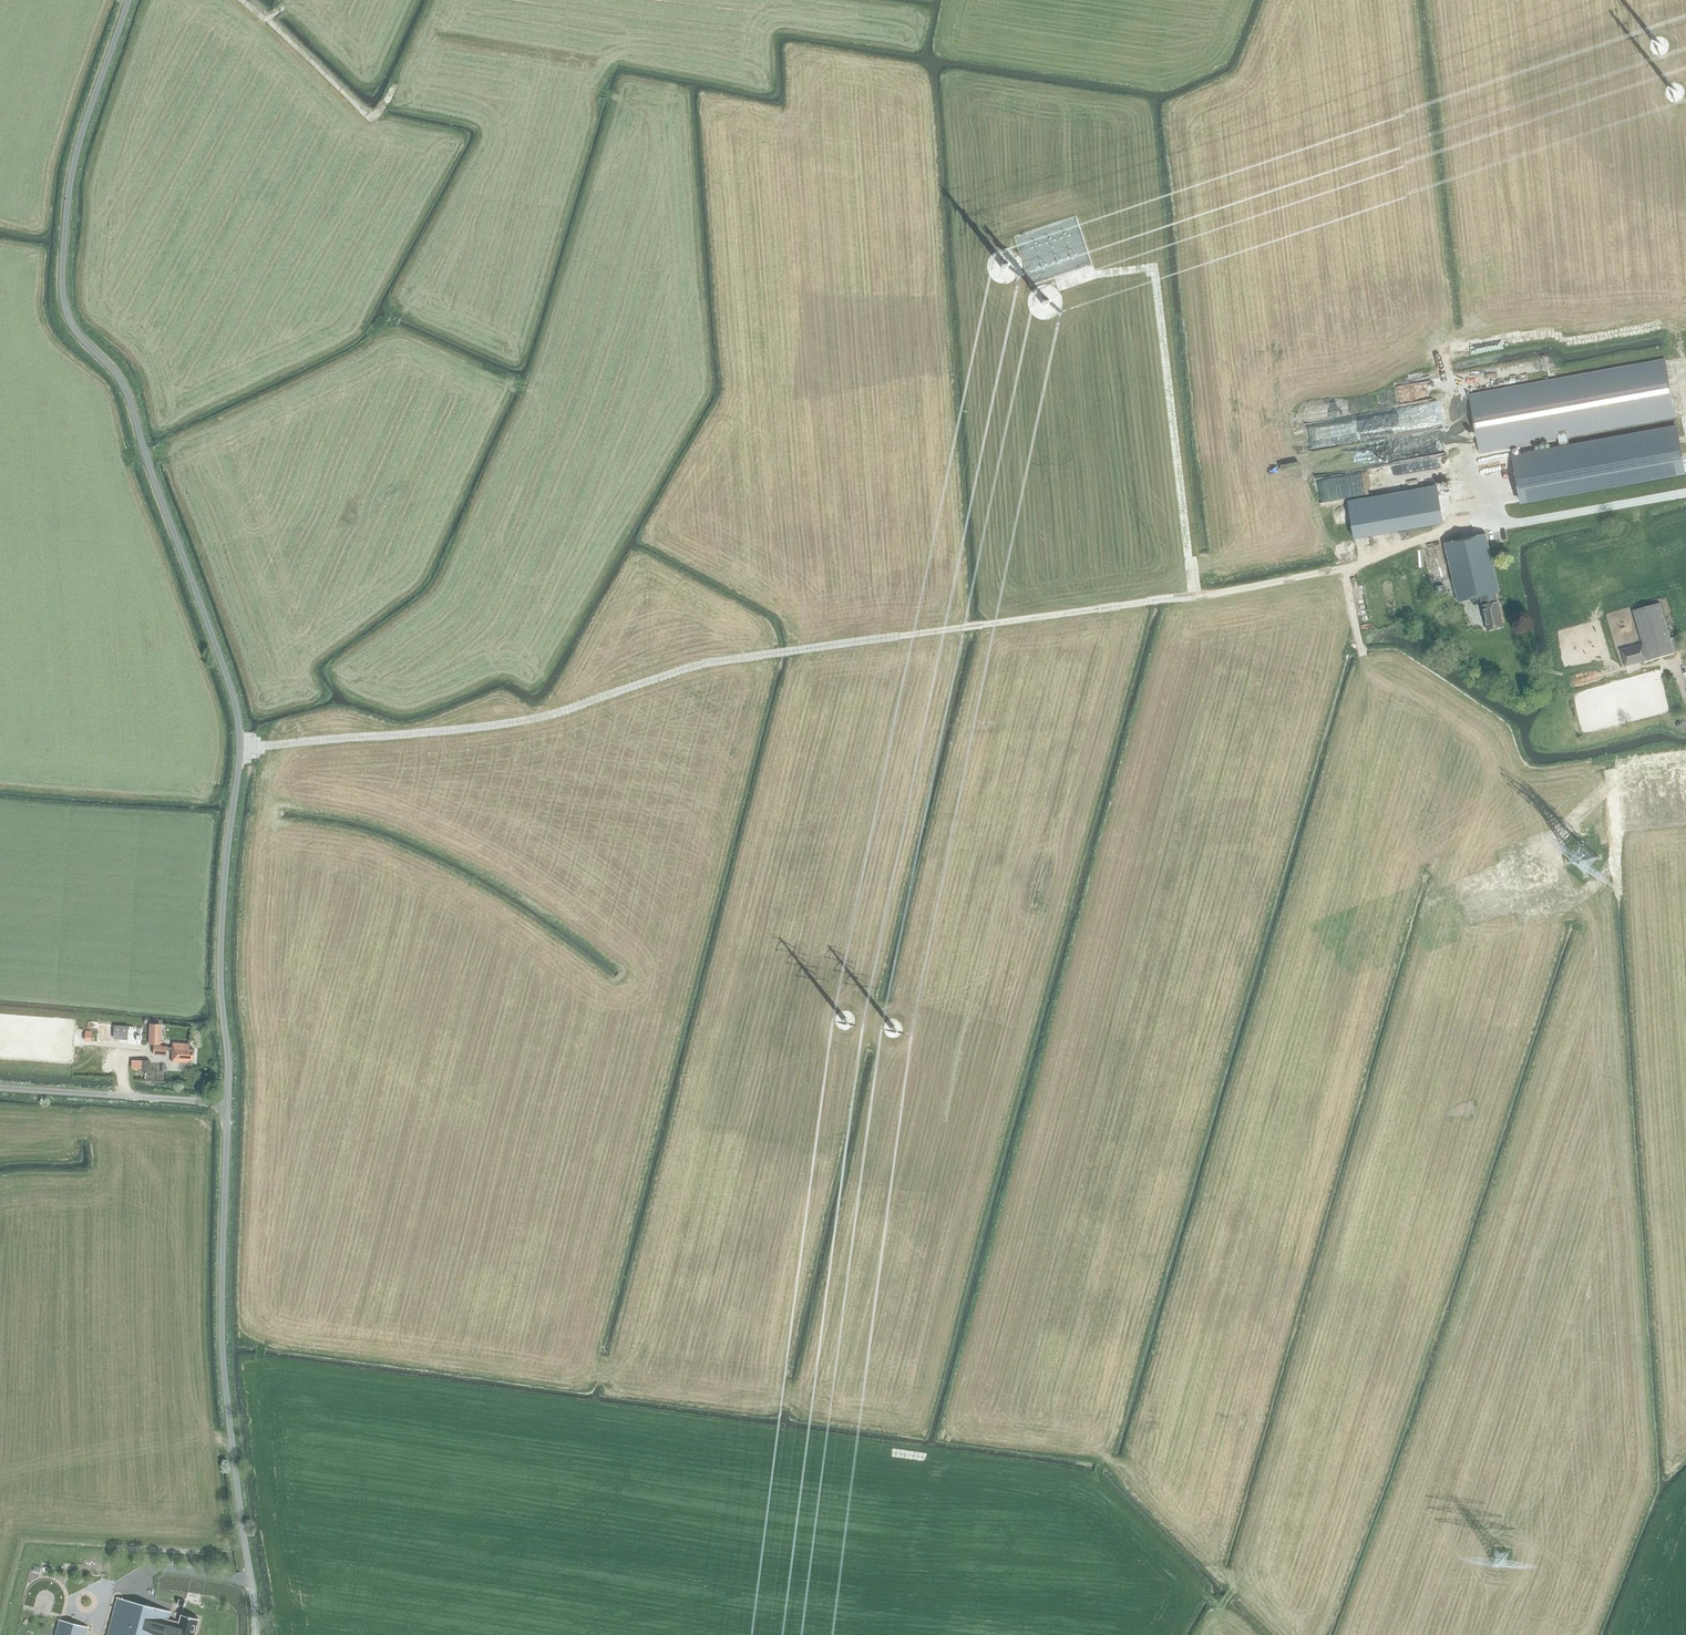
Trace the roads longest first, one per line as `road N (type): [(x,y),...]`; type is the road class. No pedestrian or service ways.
road 1 (unclassified): [(227,1102),(220,966),(238,715),(126,390),(77,336),(60,287),(78,143),(129,0)]
road 2 (unclassified): [(255,1634),(217,1367),(227,1102)]
road 3 (unclassified): [(0,1091),(227,1102)]
road 4 (track): [(237,0),(371,119),(391,96)]

